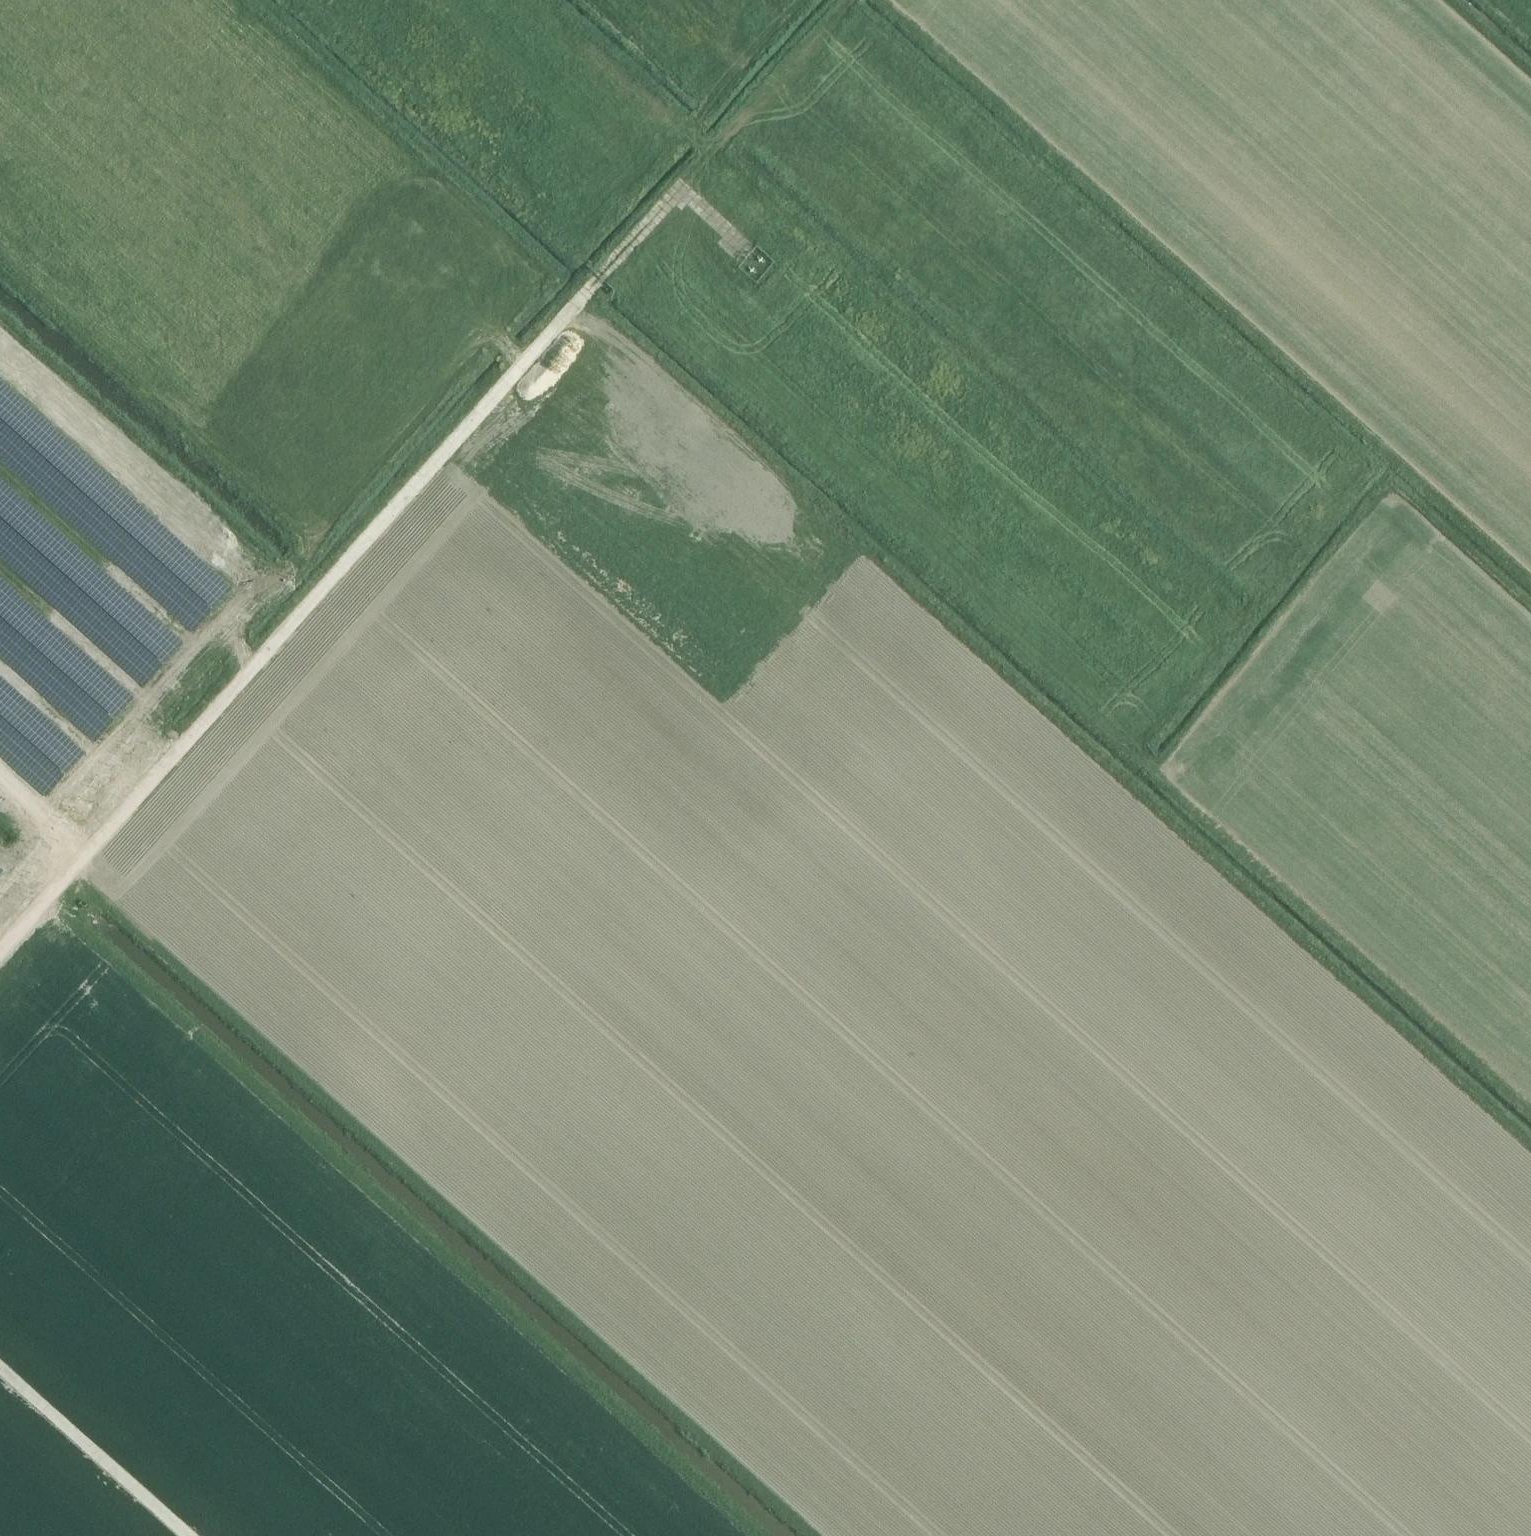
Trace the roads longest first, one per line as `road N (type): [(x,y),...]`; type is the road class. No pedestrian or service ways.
road 1 (track): [(746,250),(678,191),(0,948)]
road 2 (track): [(185,1535),(0,1372)]

